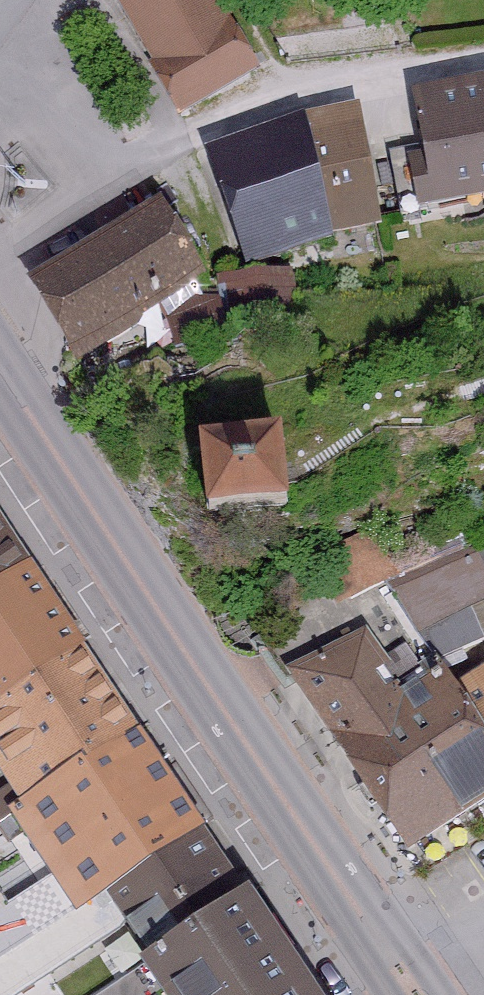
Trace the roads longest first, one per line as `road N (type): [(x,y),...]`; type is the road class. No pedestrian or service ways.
road 1 (secondary): [(0,369),(230,725),(420,994)]
road 2 (residential): [(483,68),(263,97),(98,144)]

